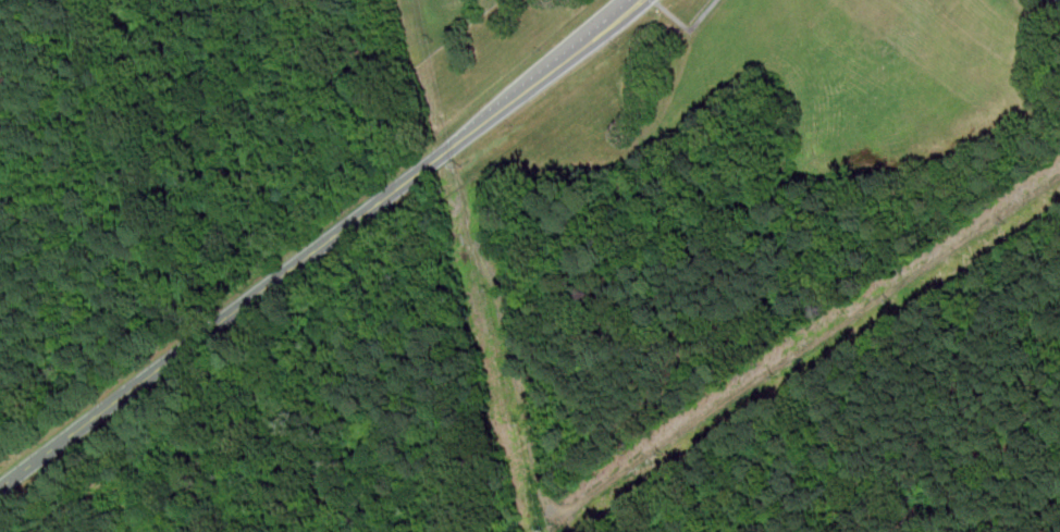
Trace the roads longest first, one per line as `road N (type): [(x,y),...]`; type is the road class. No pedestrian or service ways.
road 1 (tertiary): [(0,487),(637,0)]

